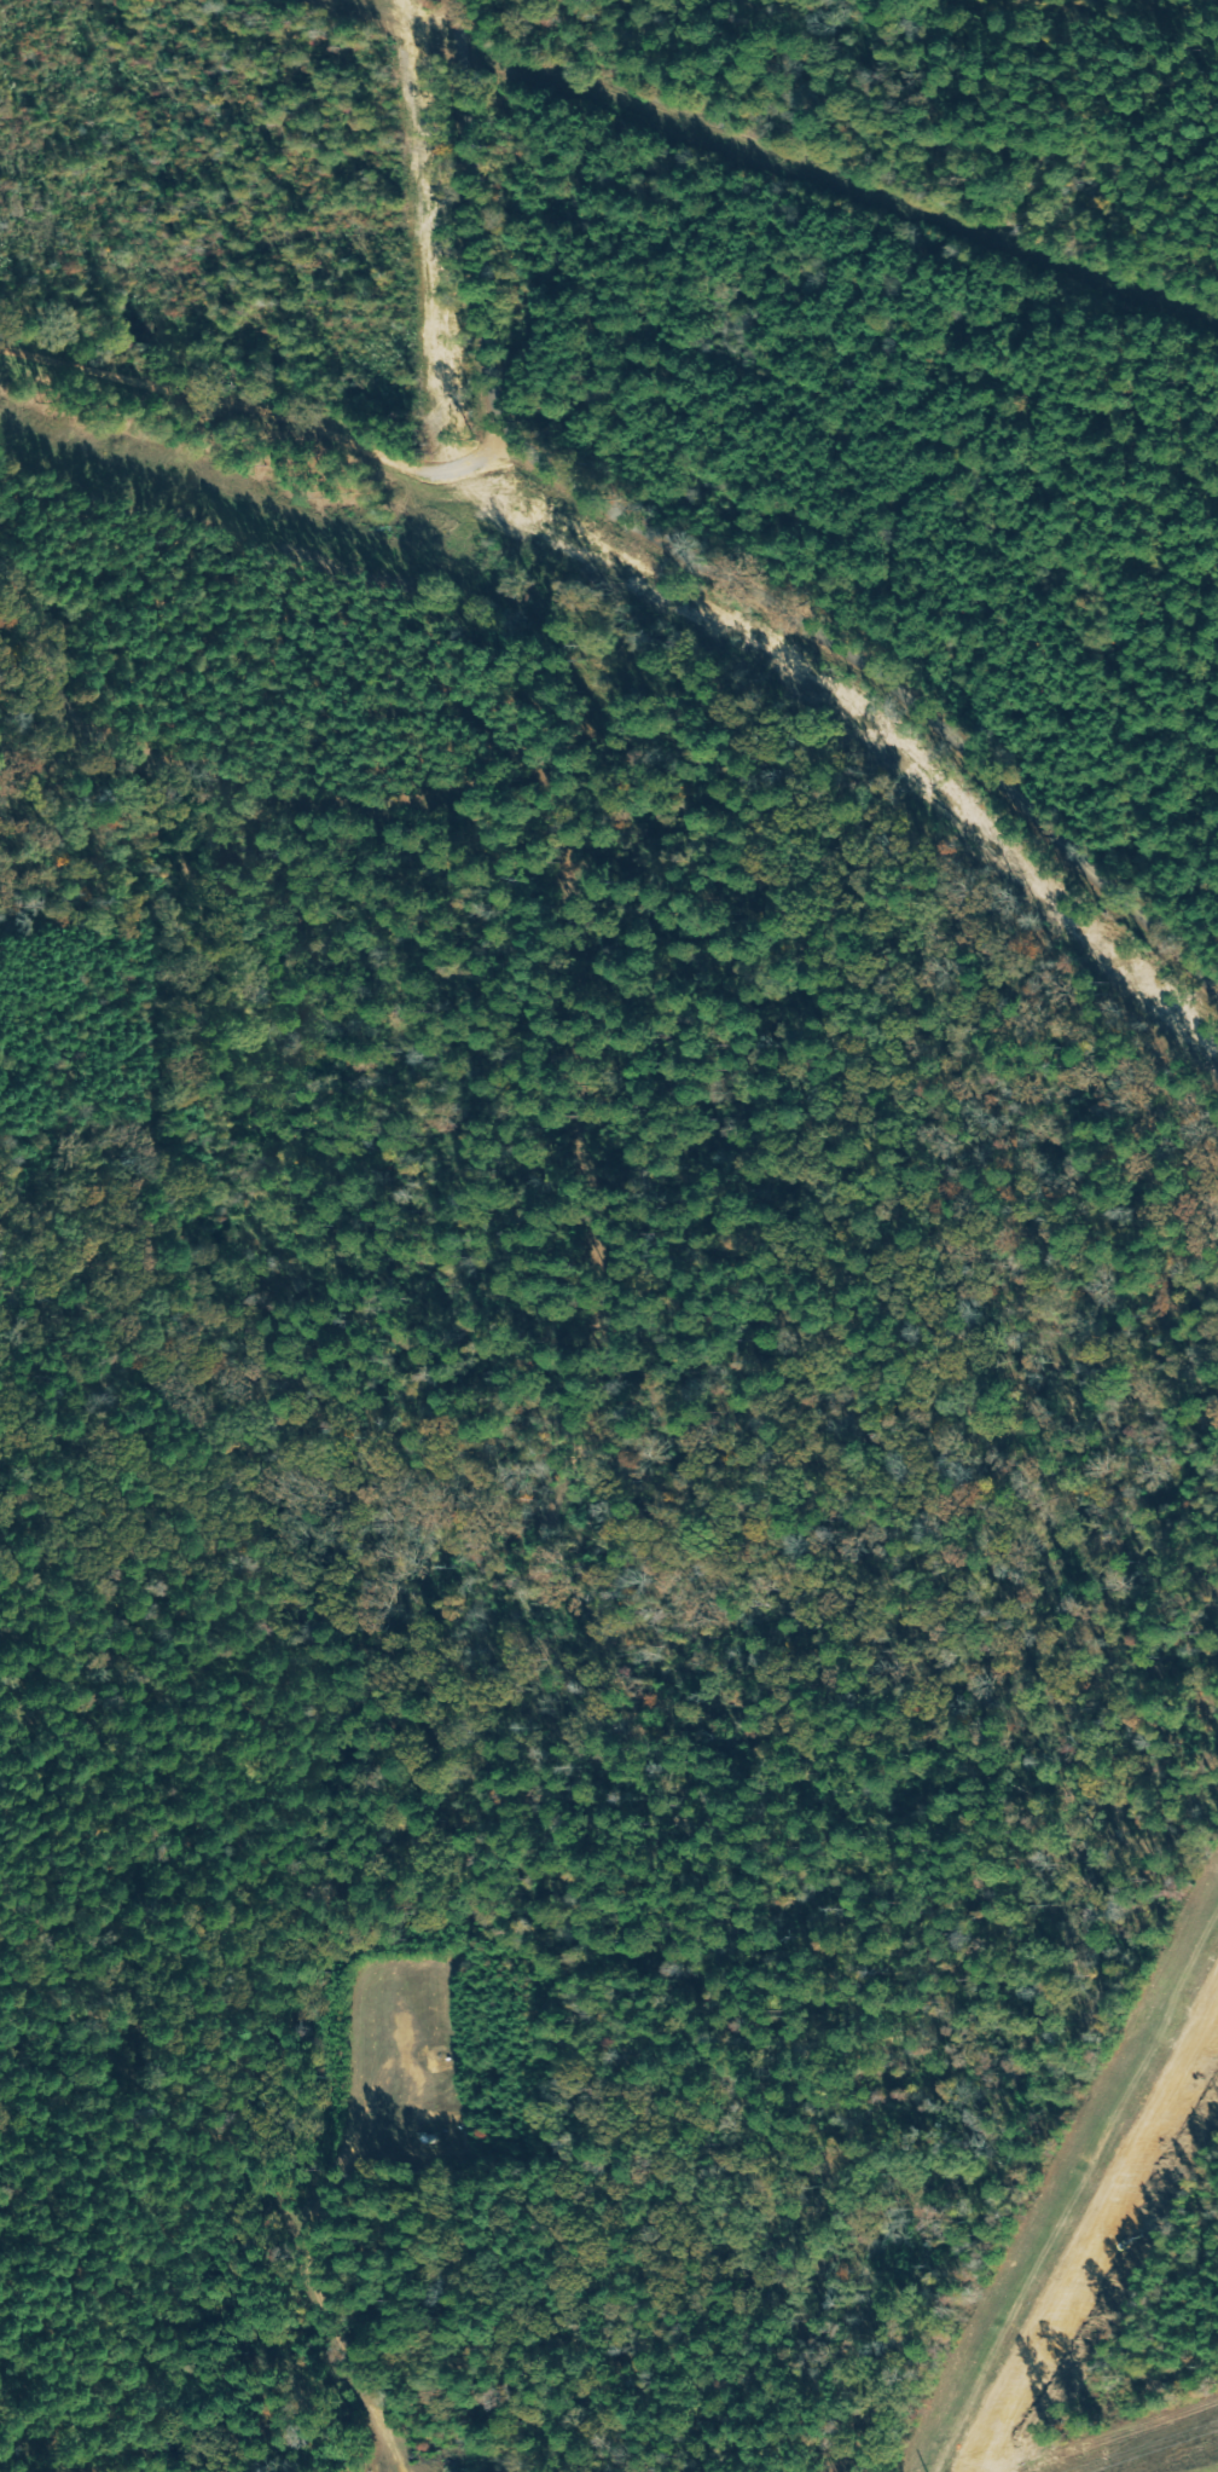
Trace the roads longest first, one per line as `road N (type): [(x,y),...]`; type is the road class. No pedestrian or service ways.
road 1 (residential): [(1217,941),(1011,752),(536,458),(507,0)]
road 2 (residential): [(431,2471),(329,2194),(196,2028),(74,1944),(44,1906),(0,1604)]
road 3 (residential): [(536,458),(0,334)]

